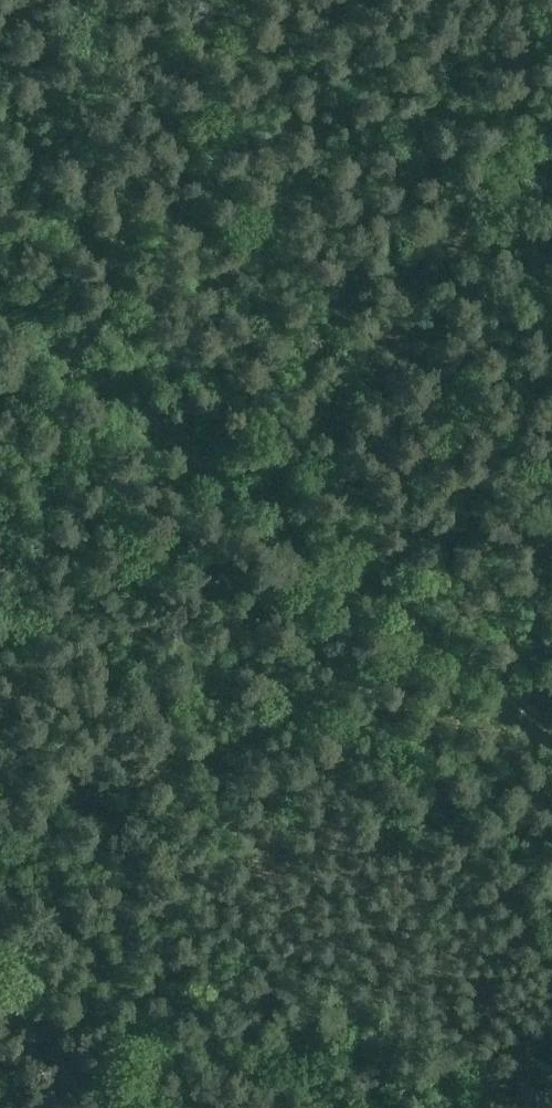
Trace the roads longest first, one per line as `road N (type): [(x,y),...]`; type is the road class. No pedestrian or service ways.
road 1 (track): [(551,127),(250,491)]
road 2 (track): [(250,491),(551,722)]
road 3 (track): [(0,289),(250,491)]

